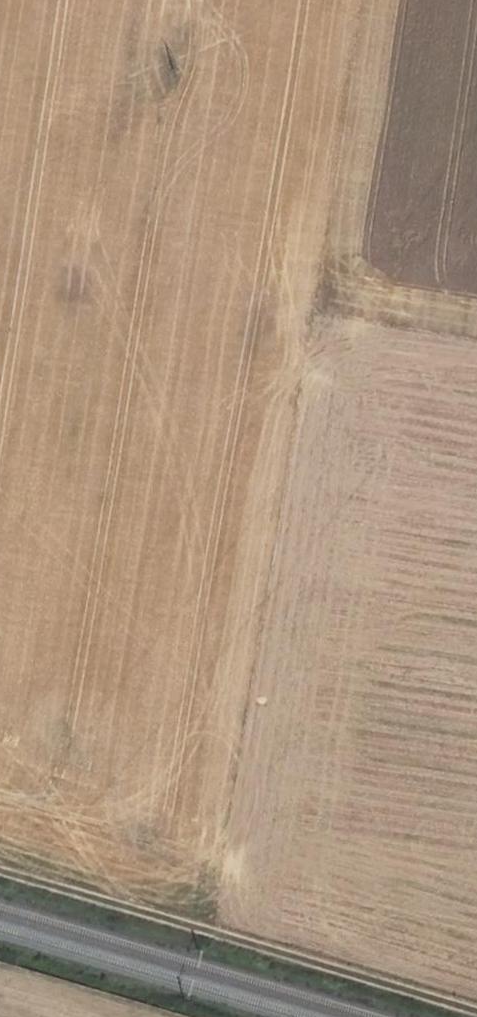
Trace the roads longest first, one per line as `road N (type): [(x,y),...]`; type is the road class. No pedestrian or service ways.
road 1 (track): [(0,871),(476,1010)]

